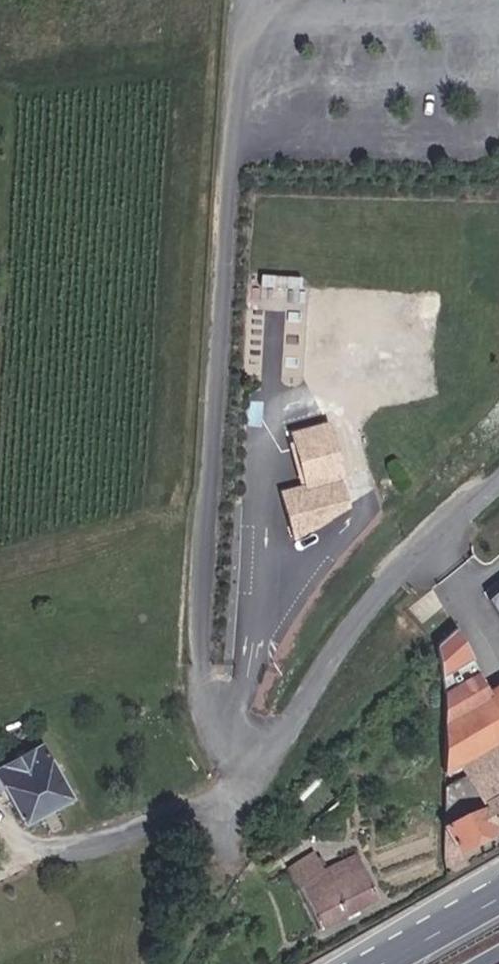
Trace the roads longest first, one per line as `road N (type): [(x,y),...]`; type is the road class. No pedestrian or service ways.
road 1 (residential): [(498,486),(370,607),(282,743),(261,761),(238,762),(198,667),(228,164)]
road 2 (trunk): [(498,892),(373,963)]

